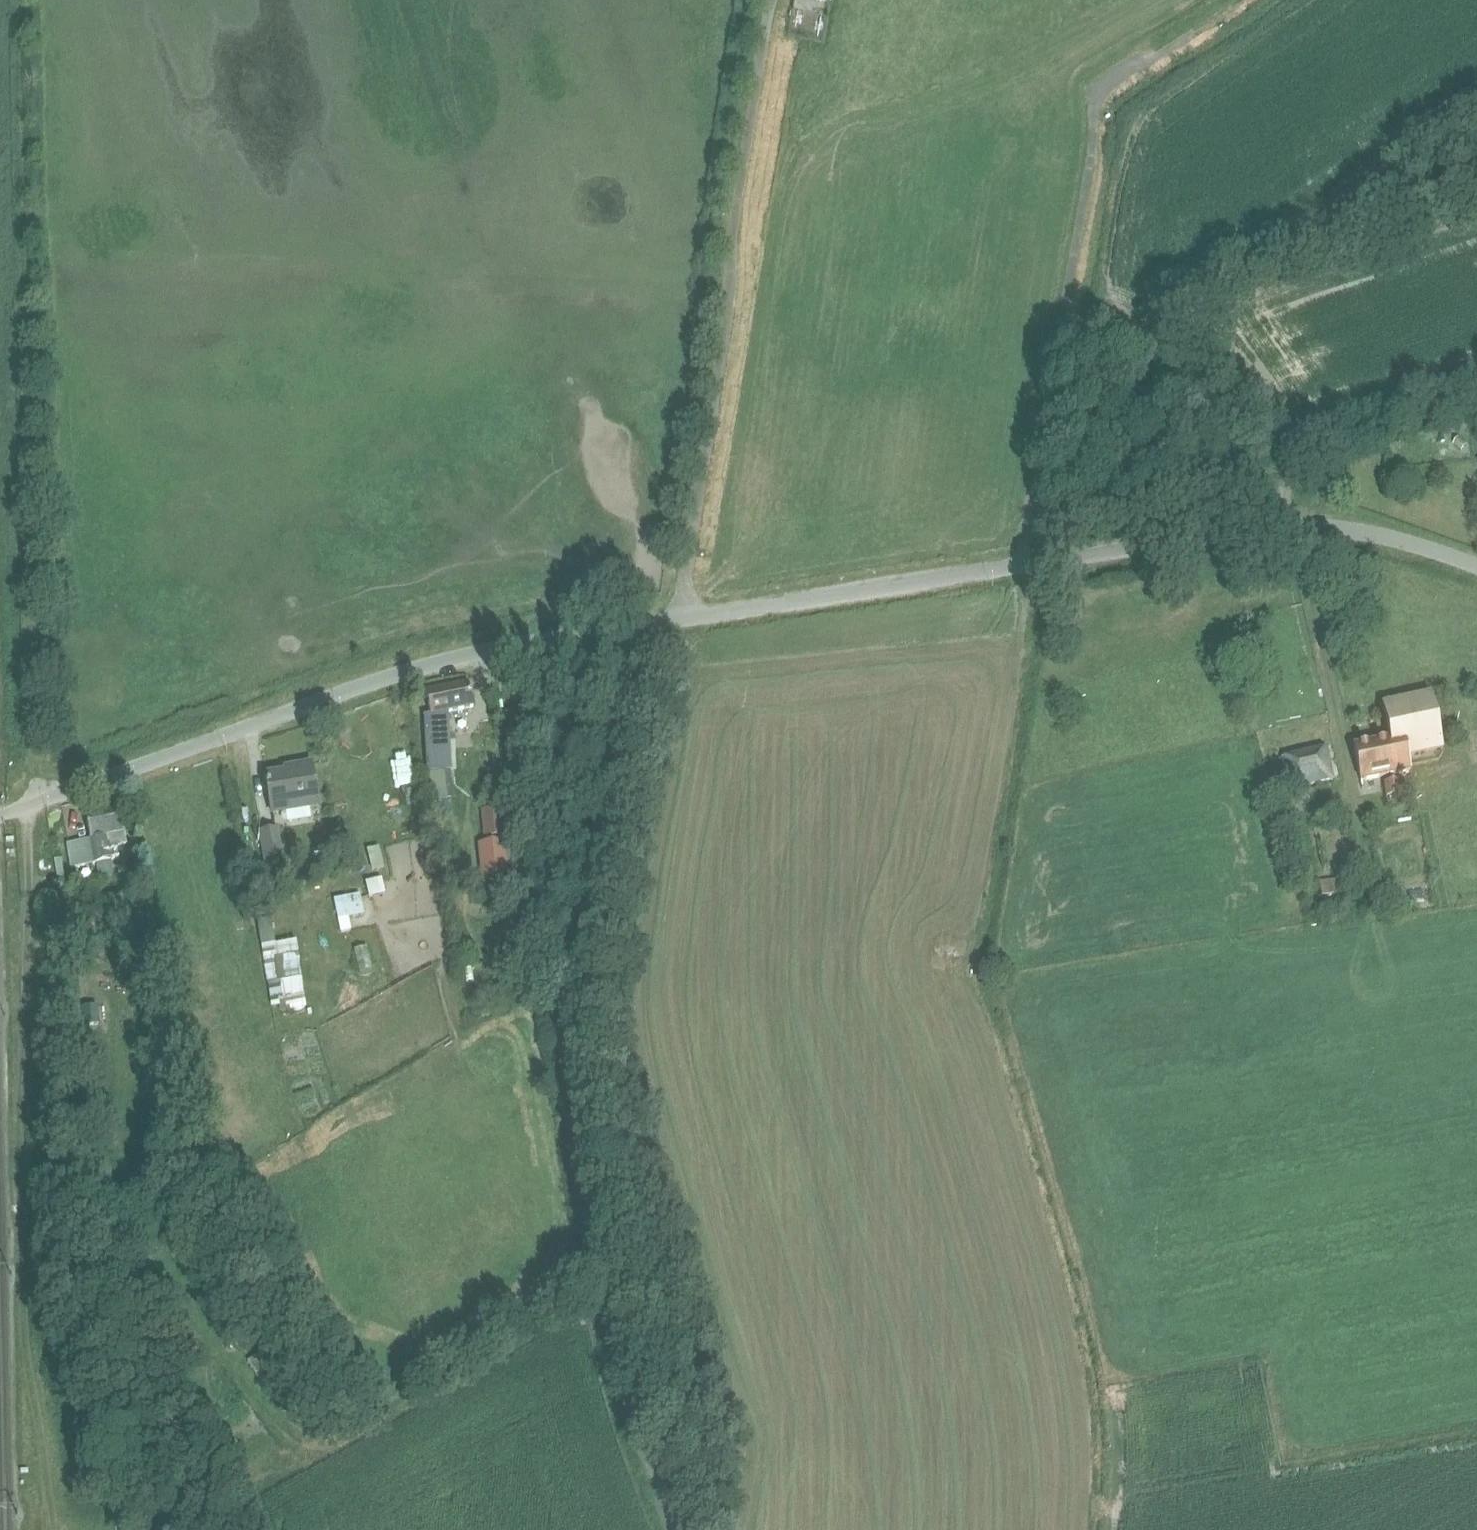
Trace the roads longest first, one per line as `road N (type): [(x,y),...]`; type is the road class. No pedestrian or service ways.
road 1 (unclassified): [(661,1529),(591,1279),(568,1011),(629,632)]
road 2 (unclassified): [(629,632),(1254,529),(1374,534),(1476,573)]
road 3 (unclassified): [(629,632),(455,659),(0,816)]
road 4 (track): [(31,897),(21,982),(24,1327),(52,1529)]
road 5 (track): [(1280,530),(1300,455),(1327,437),(1476,400)]

